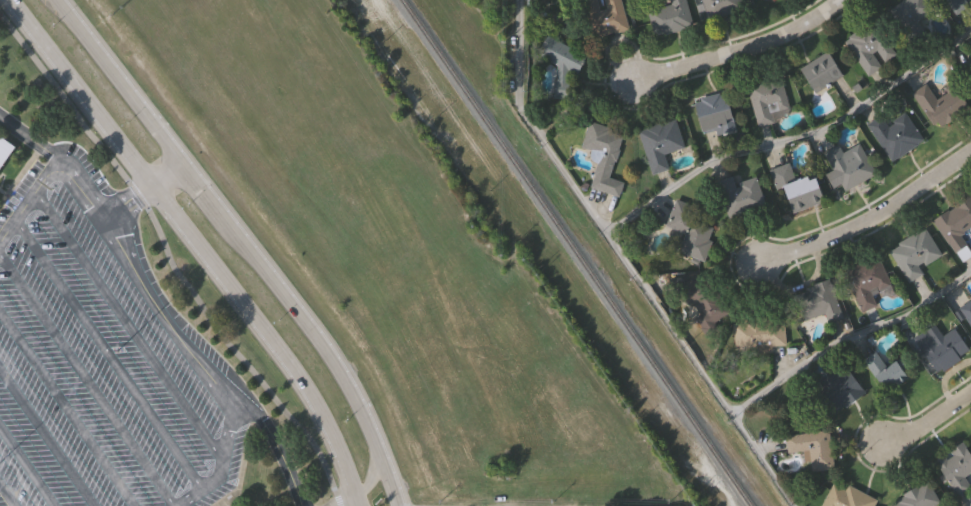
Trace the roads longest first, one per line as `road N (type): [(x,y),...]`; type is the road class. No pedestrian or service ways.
road 1 (tertiary): [(6,0),(308,391),(360,505)]
road 2 (tertiary): [(398,505),(379,443),(320,342),(58,0)]
road 3 (residential): [(970,150),(877,216),(760,261)]
road 4 (residential): [(842,0),(792,31),(634,79)]

